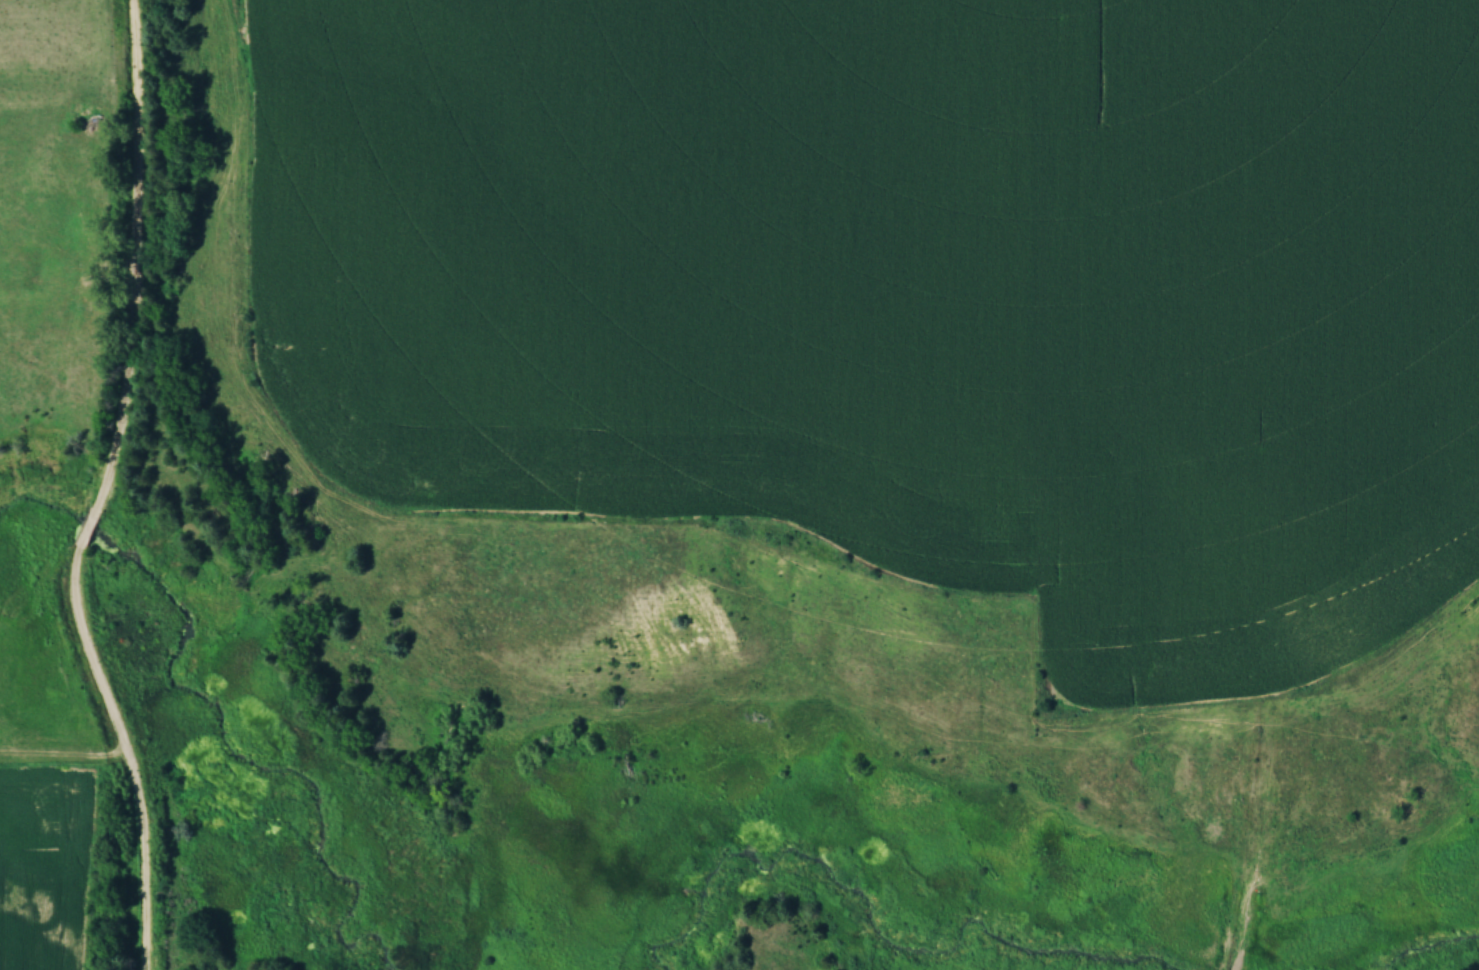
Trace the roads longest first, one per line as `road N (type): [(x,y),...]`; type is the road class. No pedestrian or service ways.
road 1 (residential): [(107,476),(139,273),(134,0)]
road 2 (residential): [(144,969),(140,809),(74,594),(82,546)]

